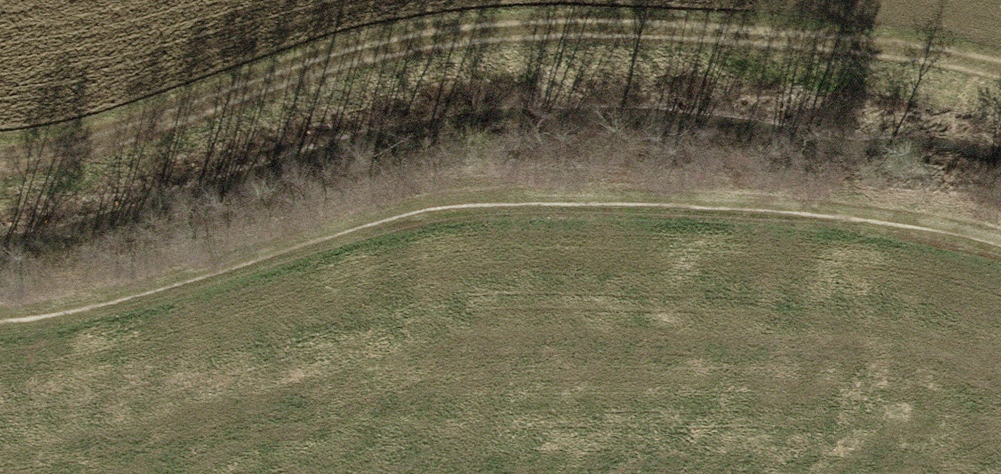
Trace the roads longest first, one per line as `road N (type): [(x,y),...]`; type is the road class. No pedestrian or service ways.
road 1 (track): [(0,182),(151,135),(520,43),(930,68),(1000,88)]
road 2 (track): [(1000,241),(913,209),(505,209),(231,269),(0,303)]

